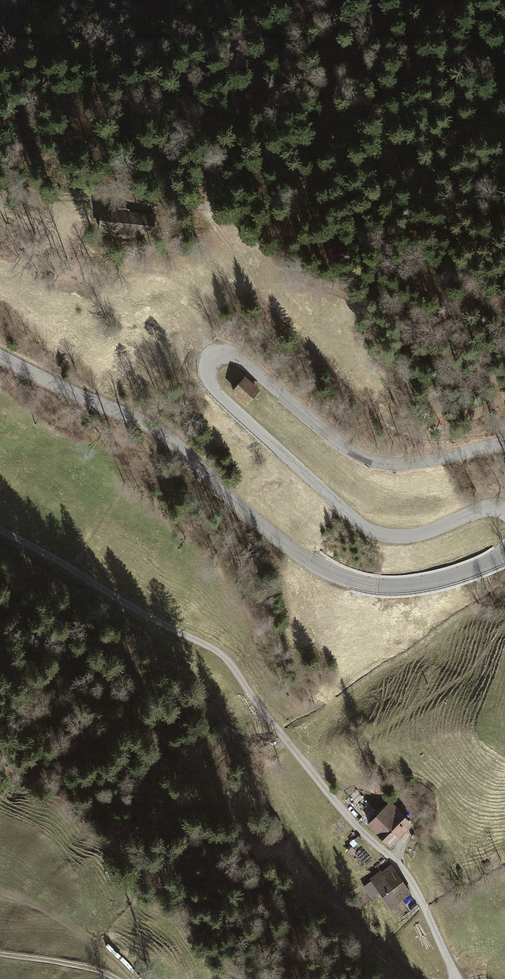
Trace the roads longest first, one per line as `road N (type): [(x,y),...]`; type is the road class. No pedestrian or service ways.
road 1 (tertiary): [(504,512),(482,510),(413,536),(370,529),(215,389),(207,364),(216,354),(238,358),(370,460),(406,463),(504,444)]
road 2 (residential): [(0,531),(208,646),(233,668),(340,809),(396,863),(454,978)]
road 3 (tertiary): [(0,355),(163,433),(291,550),(326,571),(405,586),(504,555)]
road 4 (track): [(504,431),(412,435),(380,424),(262,306),(203,209),(180,188),(128,172)]
road 5 (track): [(212,356),(184,284),(126,262)]

